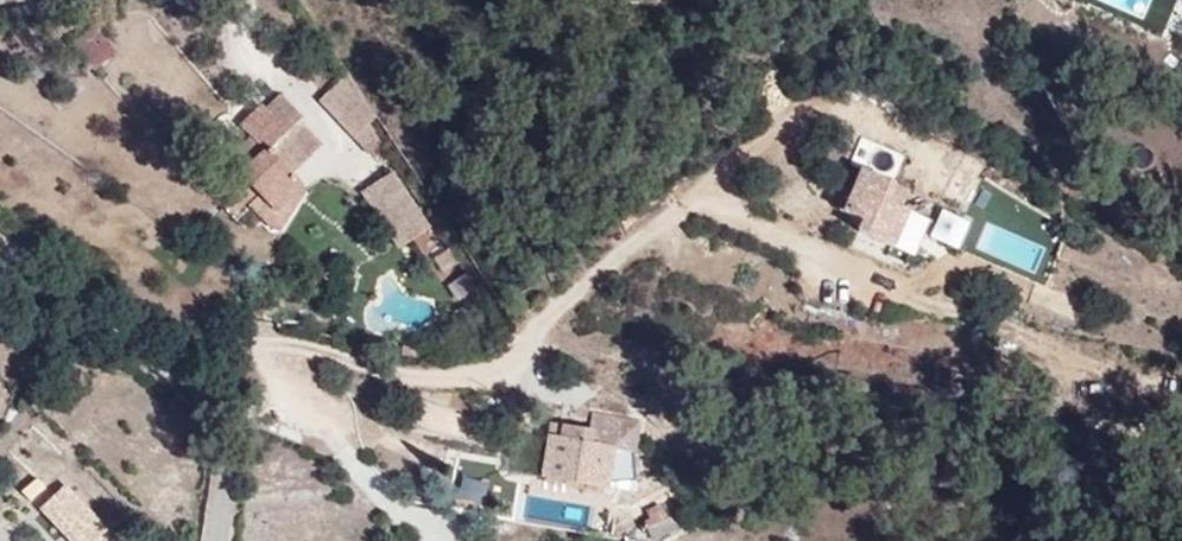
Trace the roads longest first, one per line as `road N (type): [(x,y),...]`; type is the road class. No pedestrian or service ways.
road 1 (unclassified): [(0,236),(211,374),(226,457),(218,540)]

